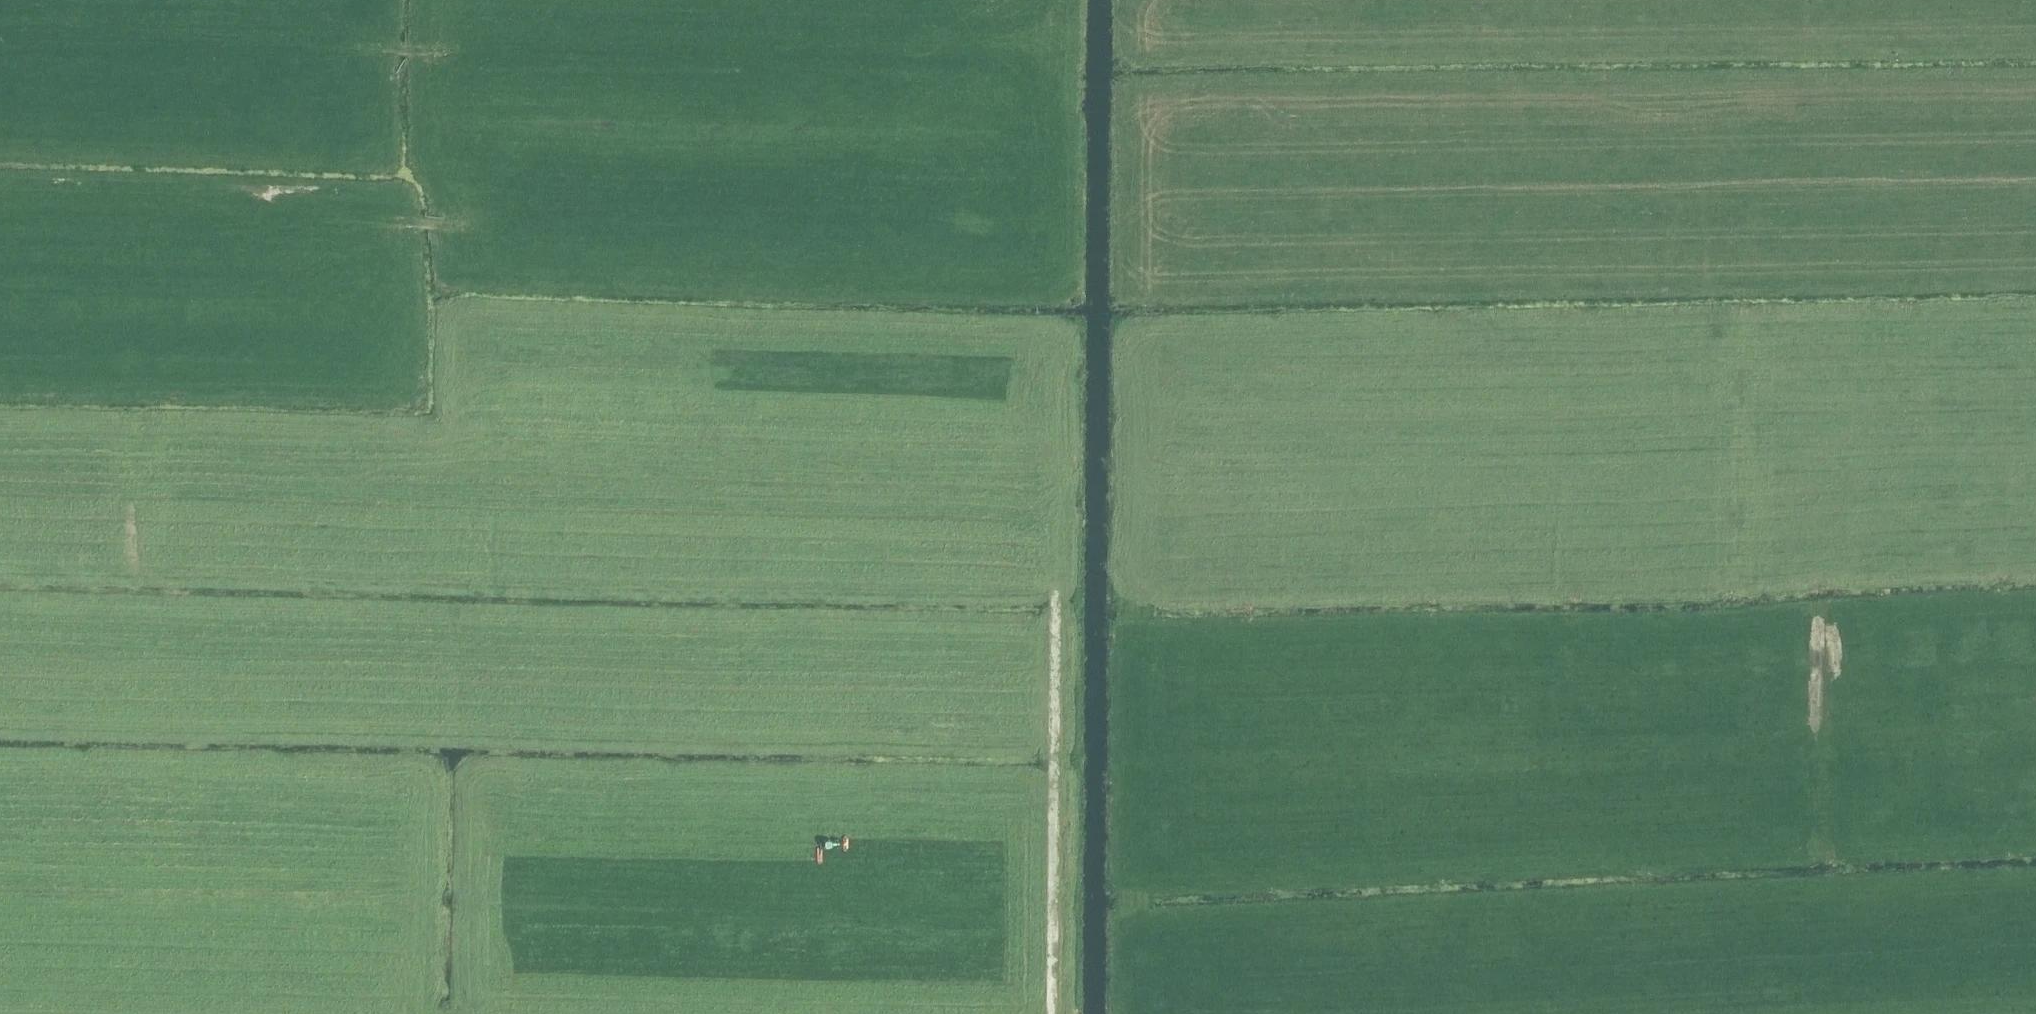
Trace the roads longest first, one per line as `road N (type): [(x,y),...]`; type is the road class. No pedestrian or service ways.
road 1 (track): [(1054,1013),(1055,590)]

